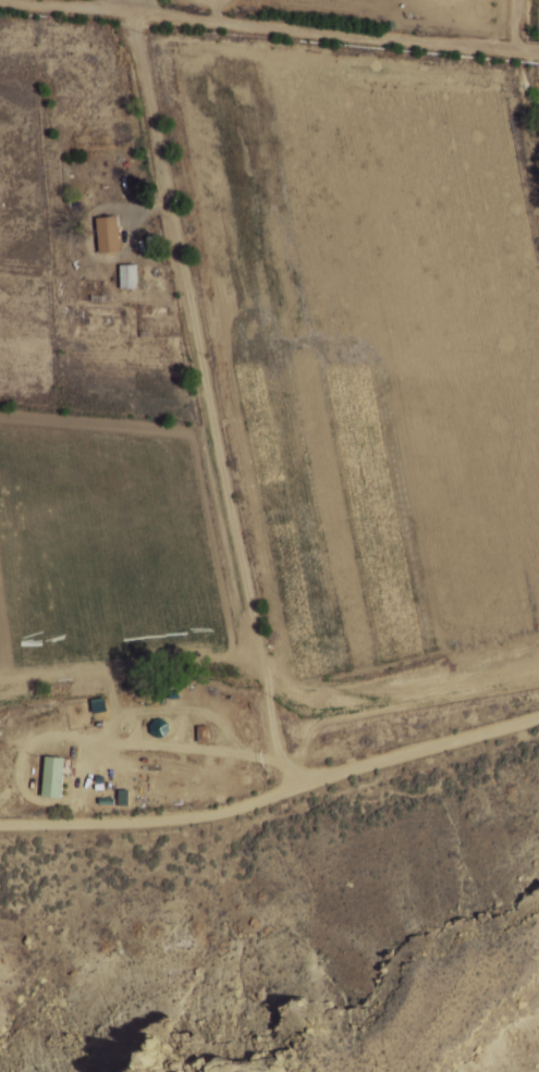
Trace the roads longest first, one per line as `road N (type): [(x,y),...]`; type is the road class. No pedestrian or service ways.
road 1 (residential): [(290,786),(134,14)]
road 2 (residential): [(0,826),(232,813),(290,786),(538,716)]
road 3 (tertiary): [(0,2),(538,53)]

